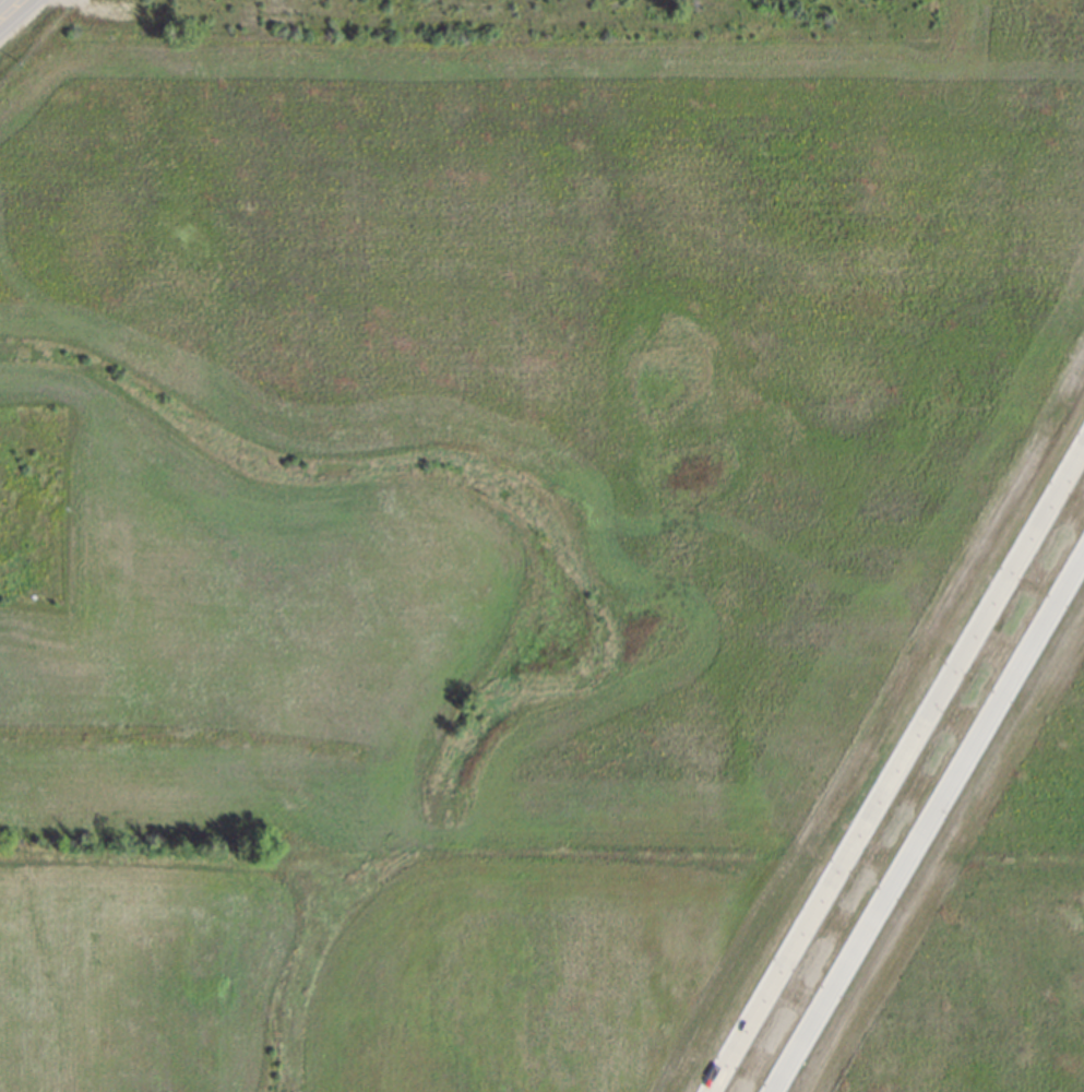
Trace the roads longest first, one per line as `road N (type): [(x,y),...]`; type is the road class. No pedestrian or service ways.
road 1 (tertiary): [(1083,445),(711,1091)]
road 2 (tertiary): [(765,1091),(1083,549)]

